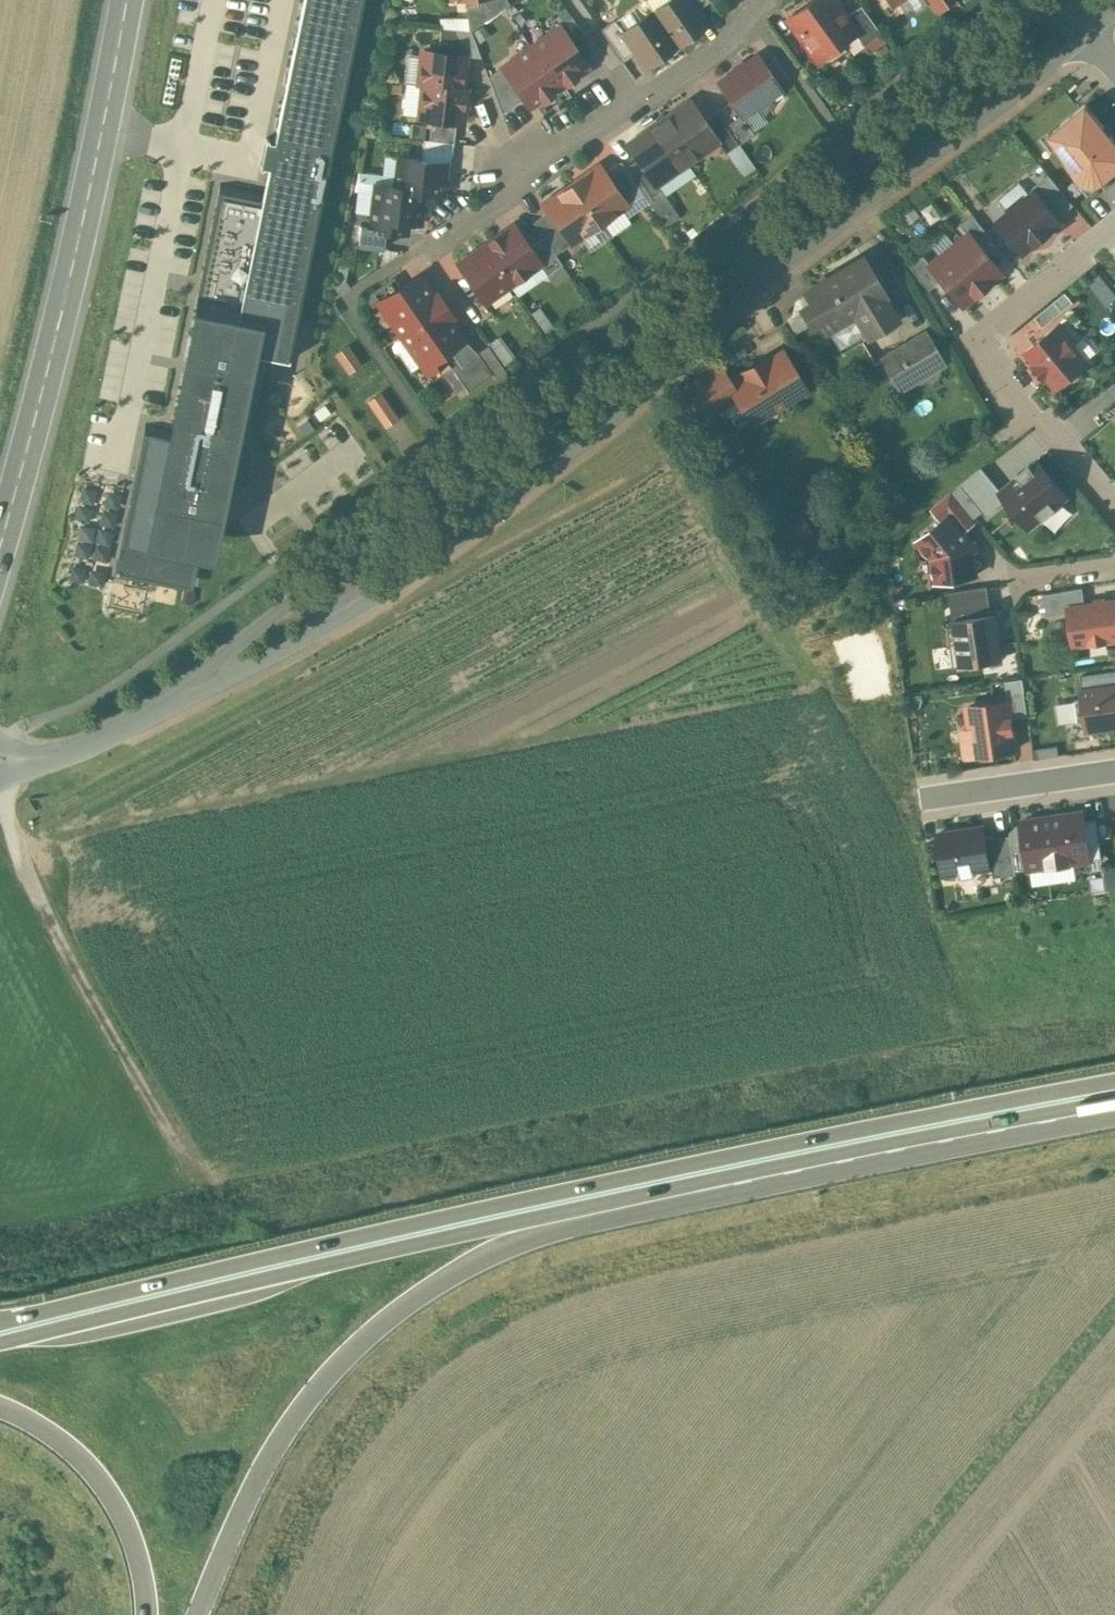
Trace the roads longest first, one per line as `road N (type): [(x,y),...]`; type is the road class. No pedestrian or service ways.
road 1 (trunk): [(1114,1078),(592,1180),(0,1315)]
road 2 (tertiary): [(347,616),(650,385),(760,281),(1090,32)]
road 3 (tertiary): [(1051,0),(844,181),(322,577)]
road 4 (trunk): [(0,1337),(580,1204),(761,1175)]
road 5 (trunk): [(195,1614),(277,1438),(338,1360),(405,1300),(541,1232),(761,1175)]
road 6 (tertiary): [(127,0),(78,241),(0,547)]
road 7 (track): [(18,760),(8,812),(35,890),(101,1019),(204,1183)]
road 8 (residential): [(420,248),(730,39),(763,0)]
road 9 (track): [(1114,1303),(855,1614)]
road 10 (residential): [(1114,513),(981,344),(1114,233)]
road 11 (trunk): [(761,1175),(1114,1105)]
road 12 (trunk): [(0,1403),(49,1430),(99,1475),(129,1527),(146,1614)]
road 13 (tertiary): [(150,713),(347,616)]
road 14 (tertiary): [(322,577),(150,713)]
road 15 (residential): [(1114,769),(923,799)]
road 16 (track): [(453,1614),(361,1460)]
road 17 (tertiary): [(0,760),(80,747),(150,713)]

